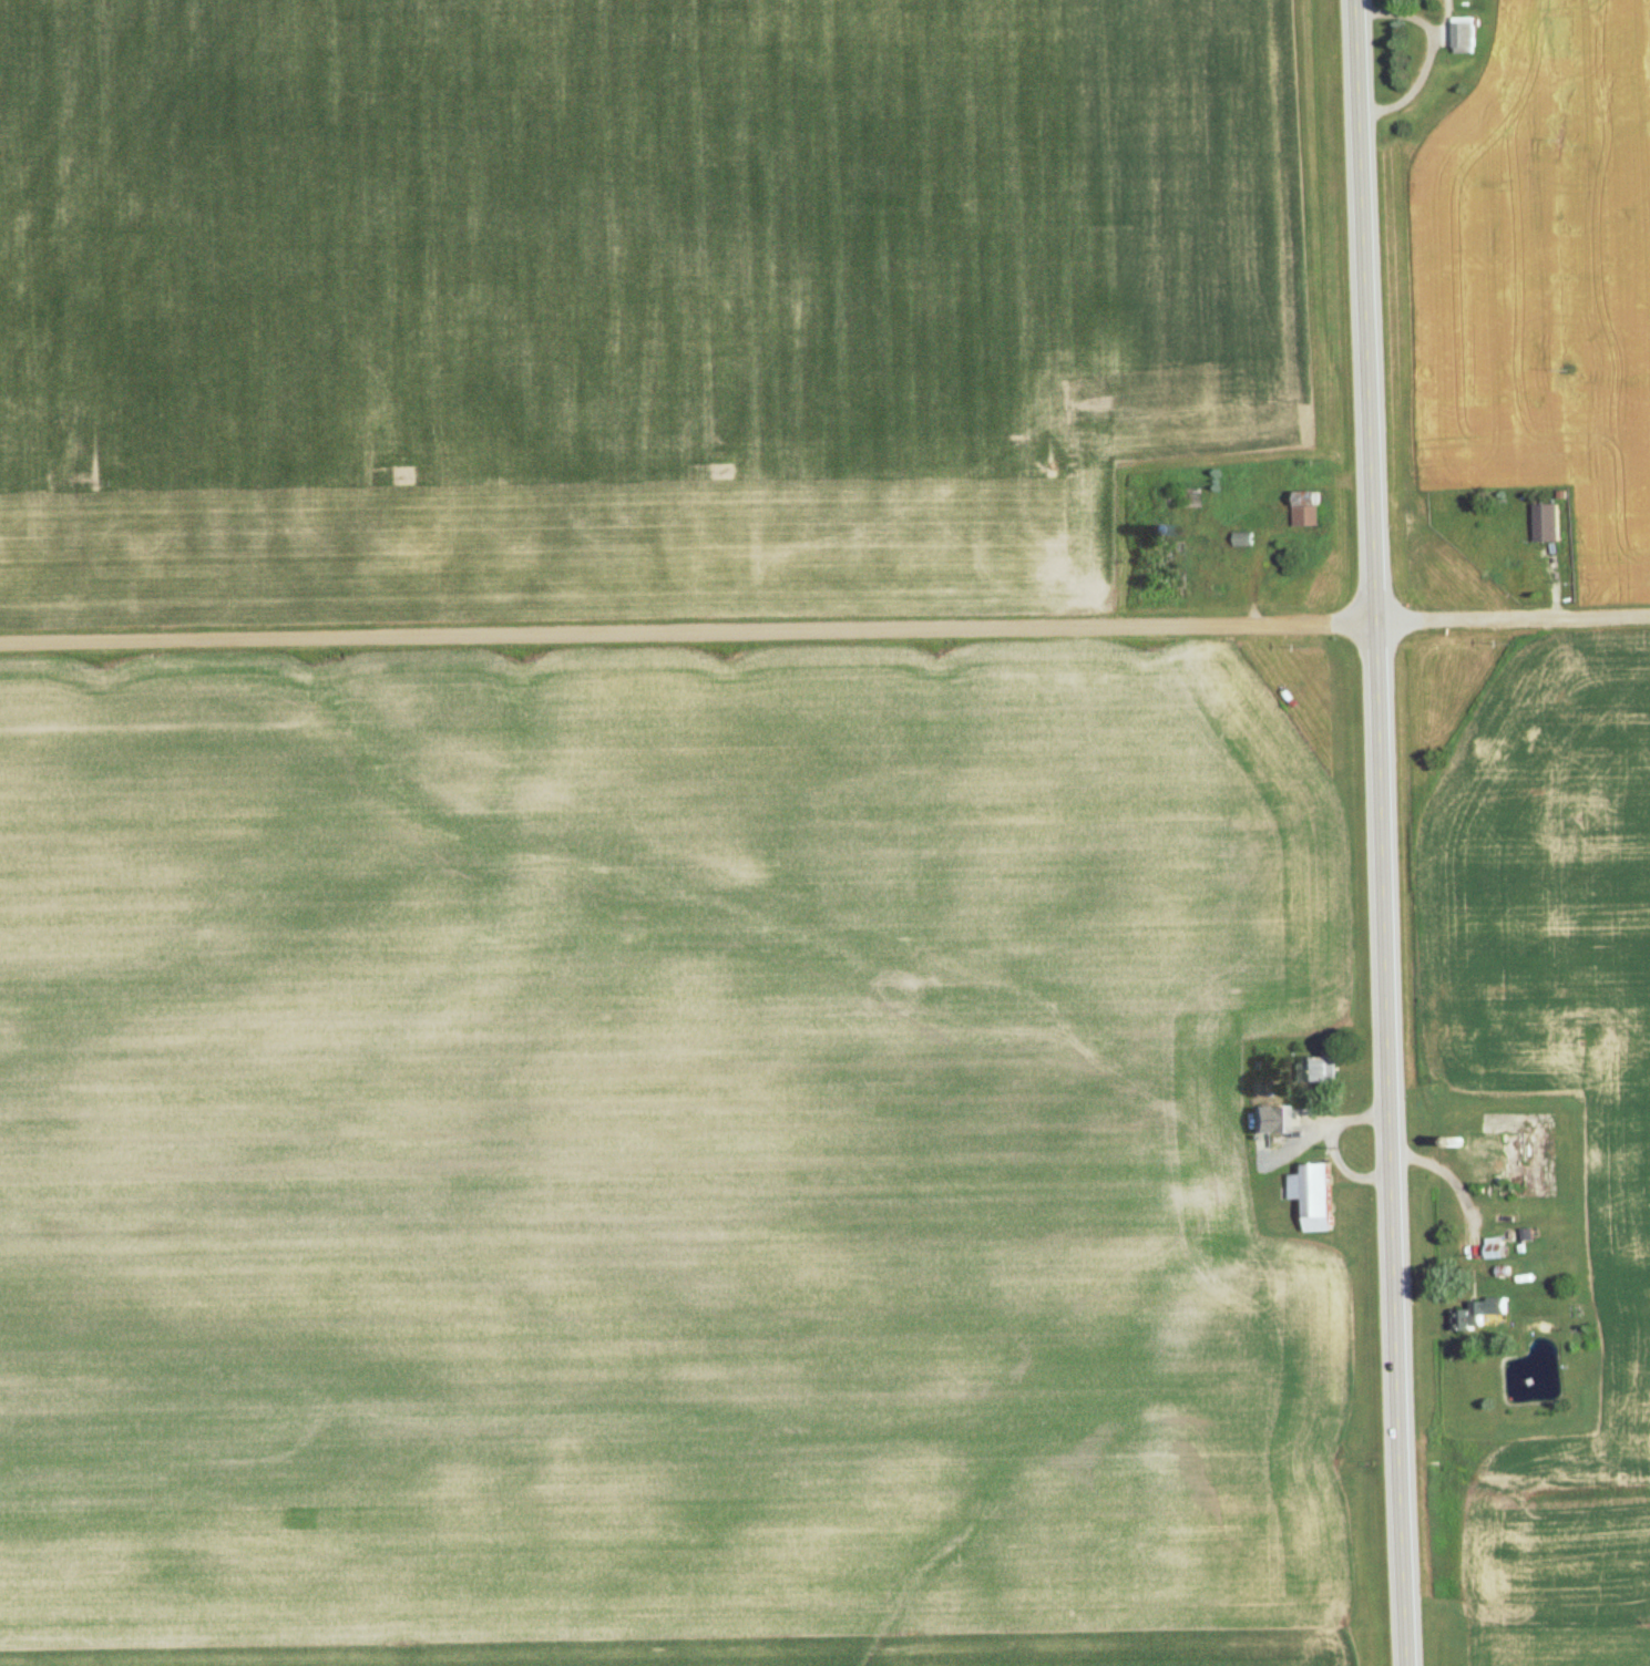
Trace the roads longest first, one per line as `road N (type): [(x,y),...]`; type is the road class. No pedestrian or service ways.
road 1 (secondary): [(1410,1665),(1360,0)]
road 2 (residential): [(0,645),(1379,617)]
road 3 (residential): [(1379,617),(1649,611)]

